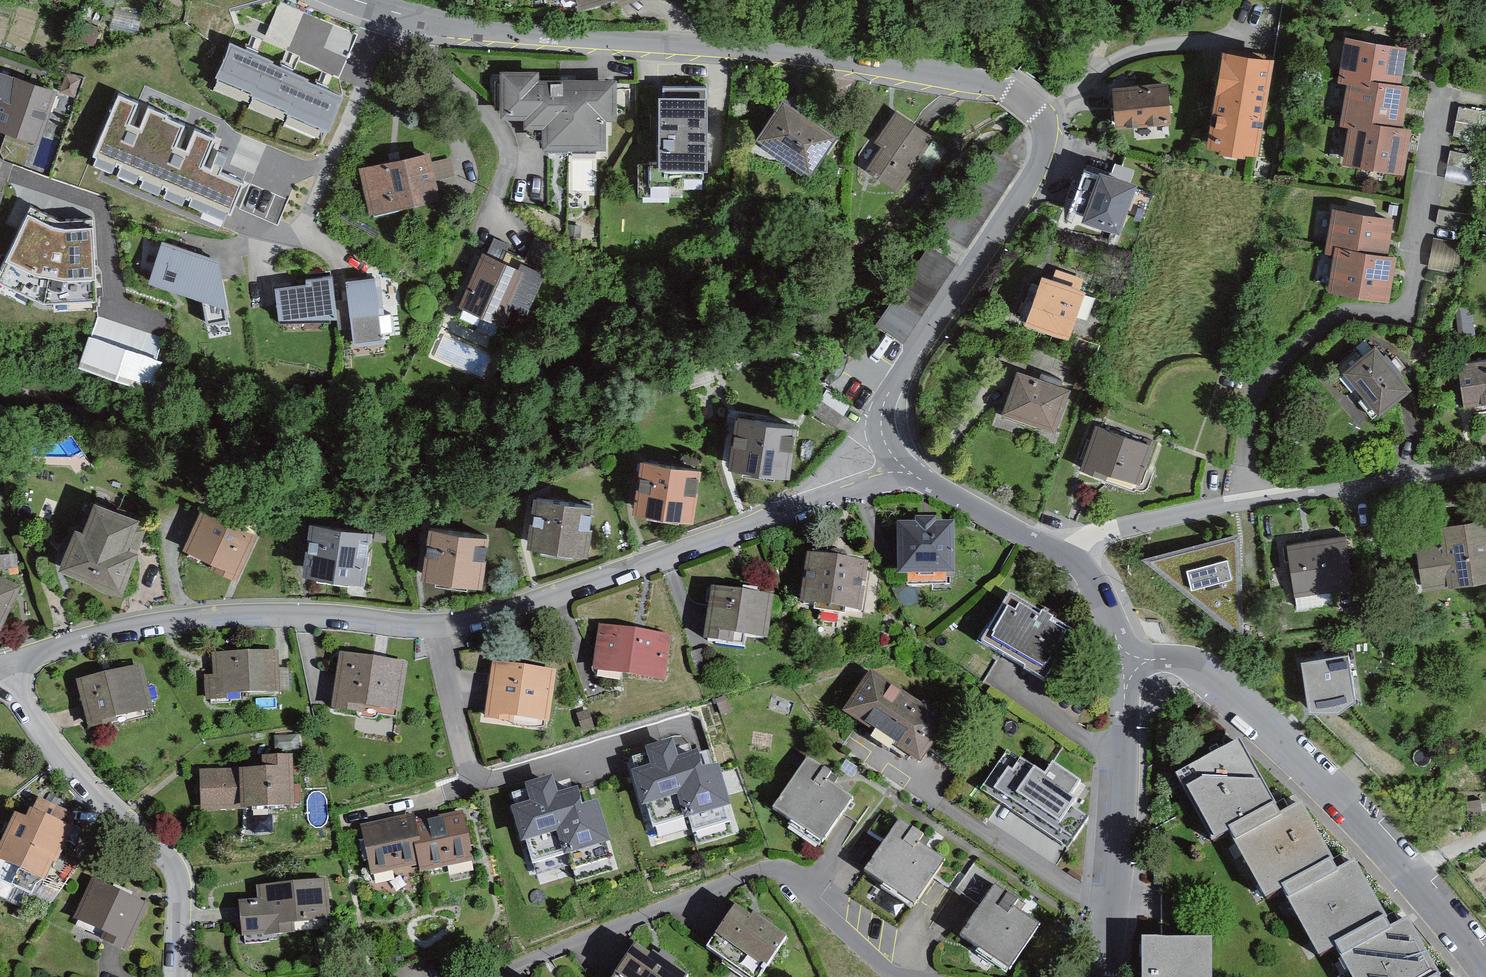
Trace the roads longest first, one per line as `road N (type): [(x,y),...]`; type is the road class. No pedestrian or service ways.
road 1 (residential): [(902,467),(888,449),(884,406),(1042,166),(1049,143),(1037,112),(997,85),(963,78),(846,61),(482,32),(355,0)]
road 2 (residential): [(3,662),(183,616),(281,611),(472,621),(668,557),(902,467)]
road 3 (residential): [(1124,661),(1160,659),(1206,676),(1330,788),(1485,967)]
road 4 (residential): [(1485,467),(1113,530),(1065,552)]
road 5 (residential): [(179,976),(176,868),(76,772),(3,662)]
road 6 (residential): [(1106,976),(1124,661)]
road 7 (residential): [(1065,552),(902,467)]
road 8 (residential): [(1124,661),(1089,575),(1065,552)]

